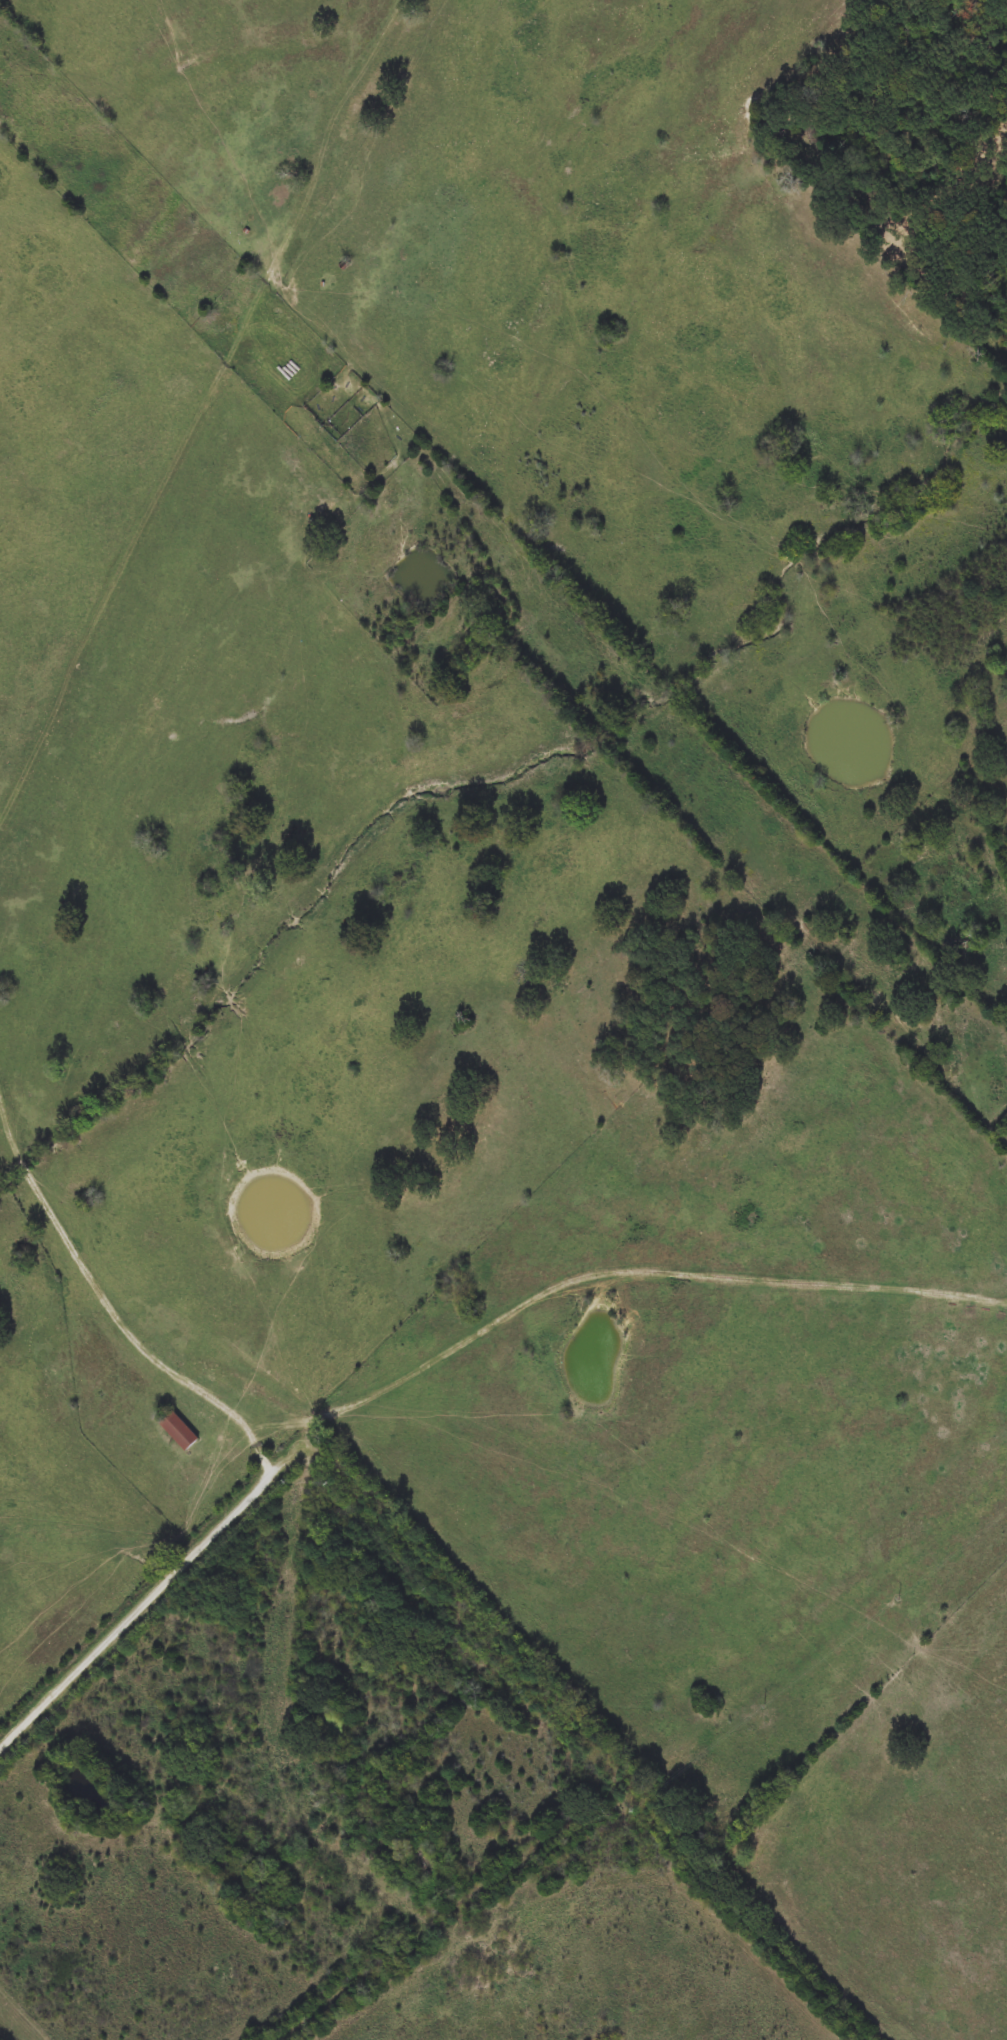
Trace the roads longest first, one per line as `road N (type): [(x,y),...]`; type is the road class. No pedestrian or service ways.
road 1 (track): [(873,2039),(332,1464),(305,1452),(277,1470)]
road 2 (residential): [(277,1470),(0,1747)]

